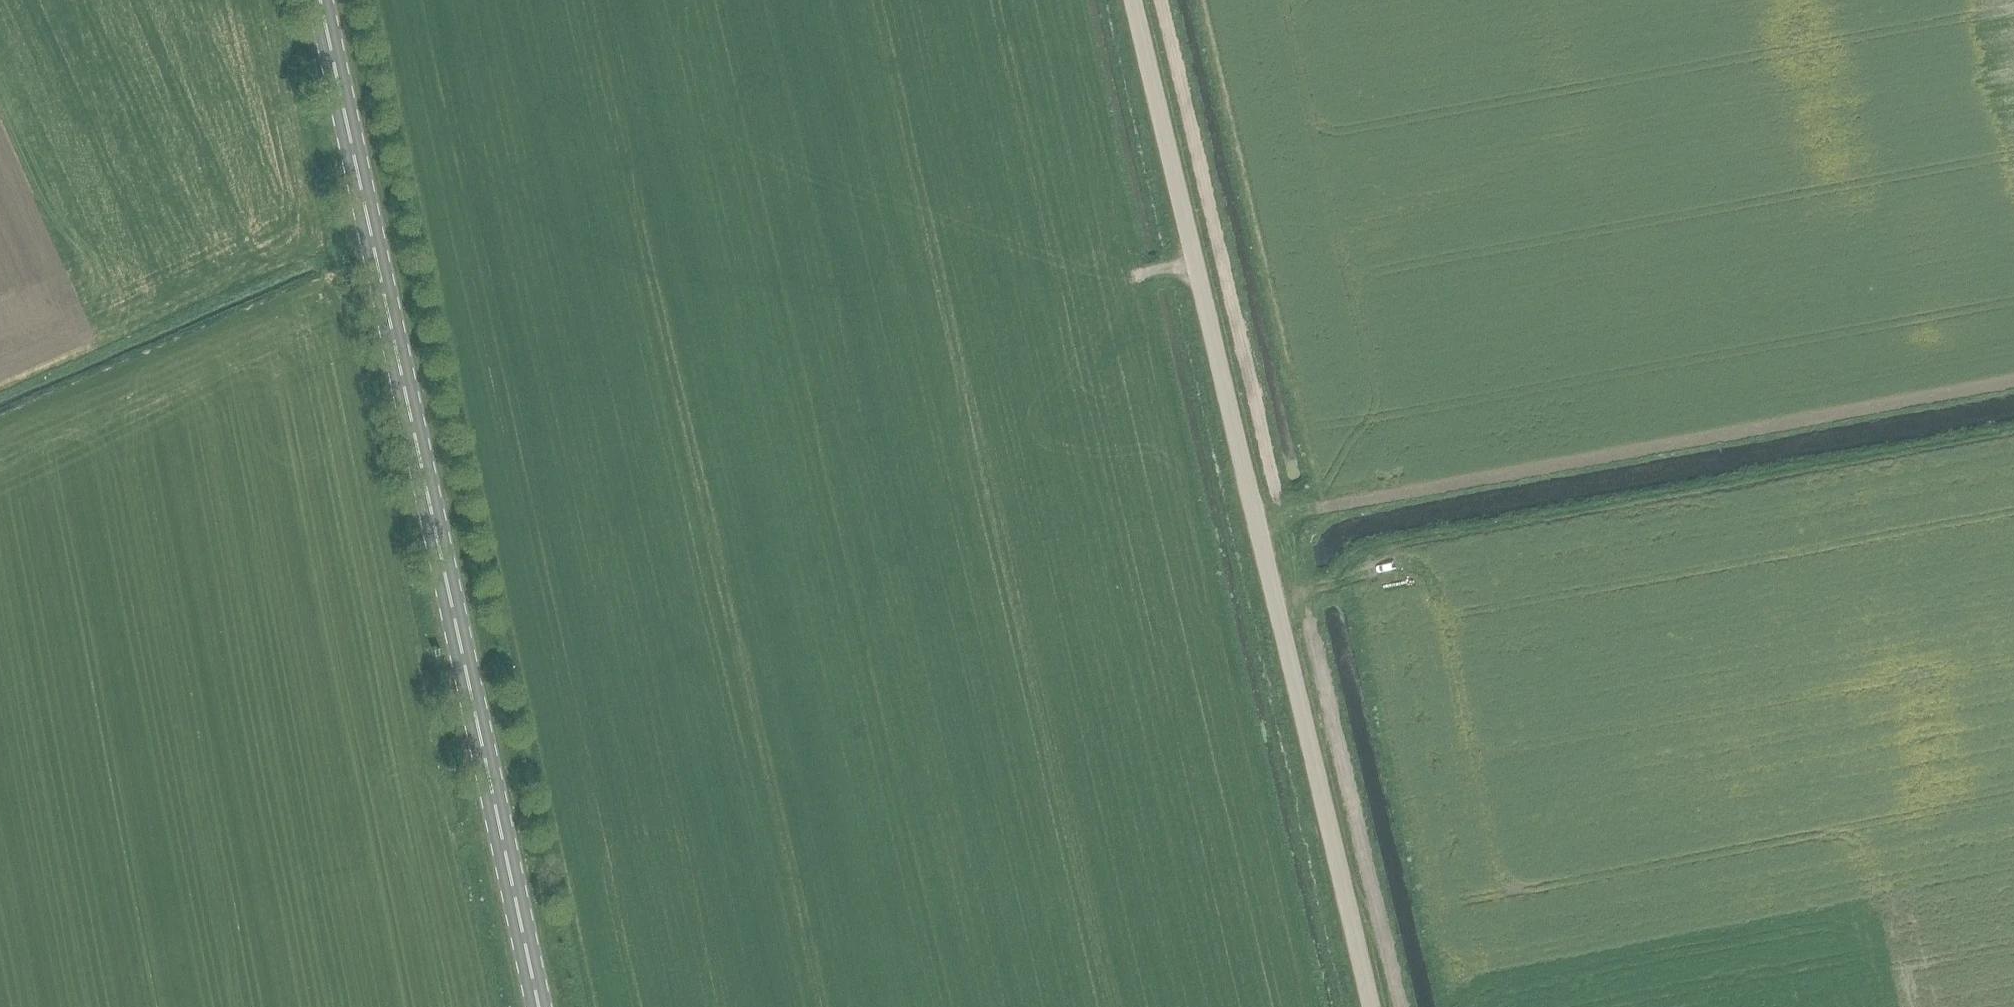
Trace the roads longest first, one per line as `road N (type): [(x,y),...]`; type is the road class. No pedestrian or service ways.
road 1 (unclassified): [(1372,1006),(1132,0)]
road 2 (primary): [(537,1006),(321,0)]

